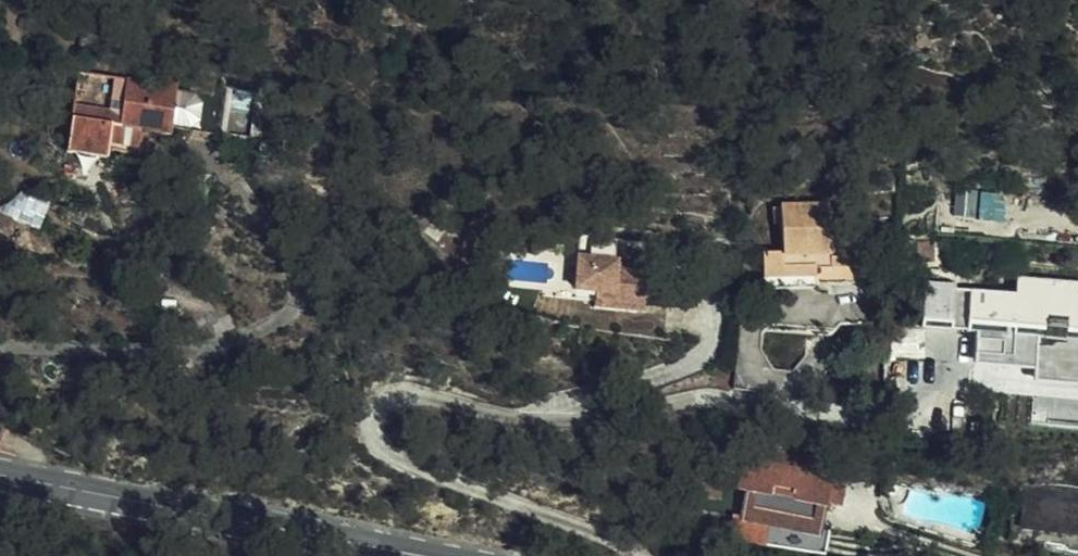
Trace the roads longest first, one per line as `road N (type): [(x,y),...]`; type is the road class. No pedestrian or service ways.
road 1 (residential): [(634,555),(610,538),(398,464),(375,443),(373,414),(389,393),(408,392),(507,416),(595,416),(709,397),(898,424),(957,376)]
road 2 (secondary): [(0,475),(432,555)]

